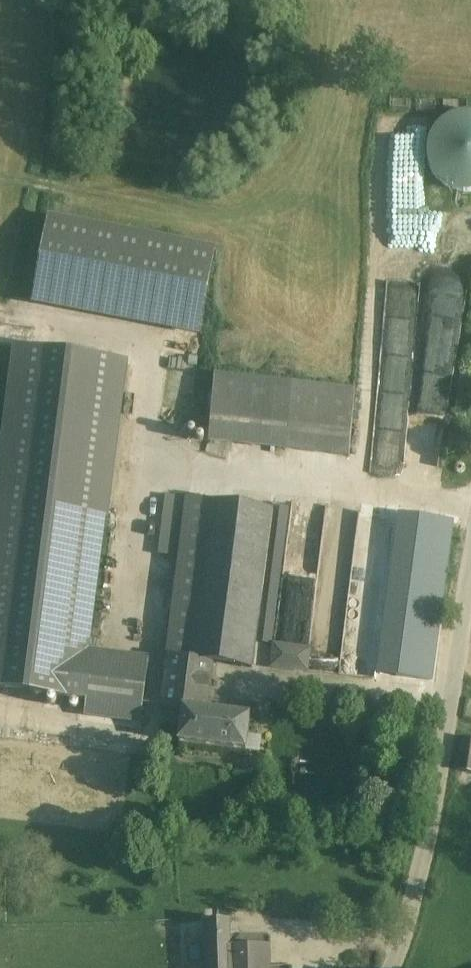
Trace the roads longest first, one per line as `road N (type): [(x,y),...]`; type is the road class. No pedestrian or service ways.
road 1 (unclassified): [(470,581),(431,820),(393,967)]

